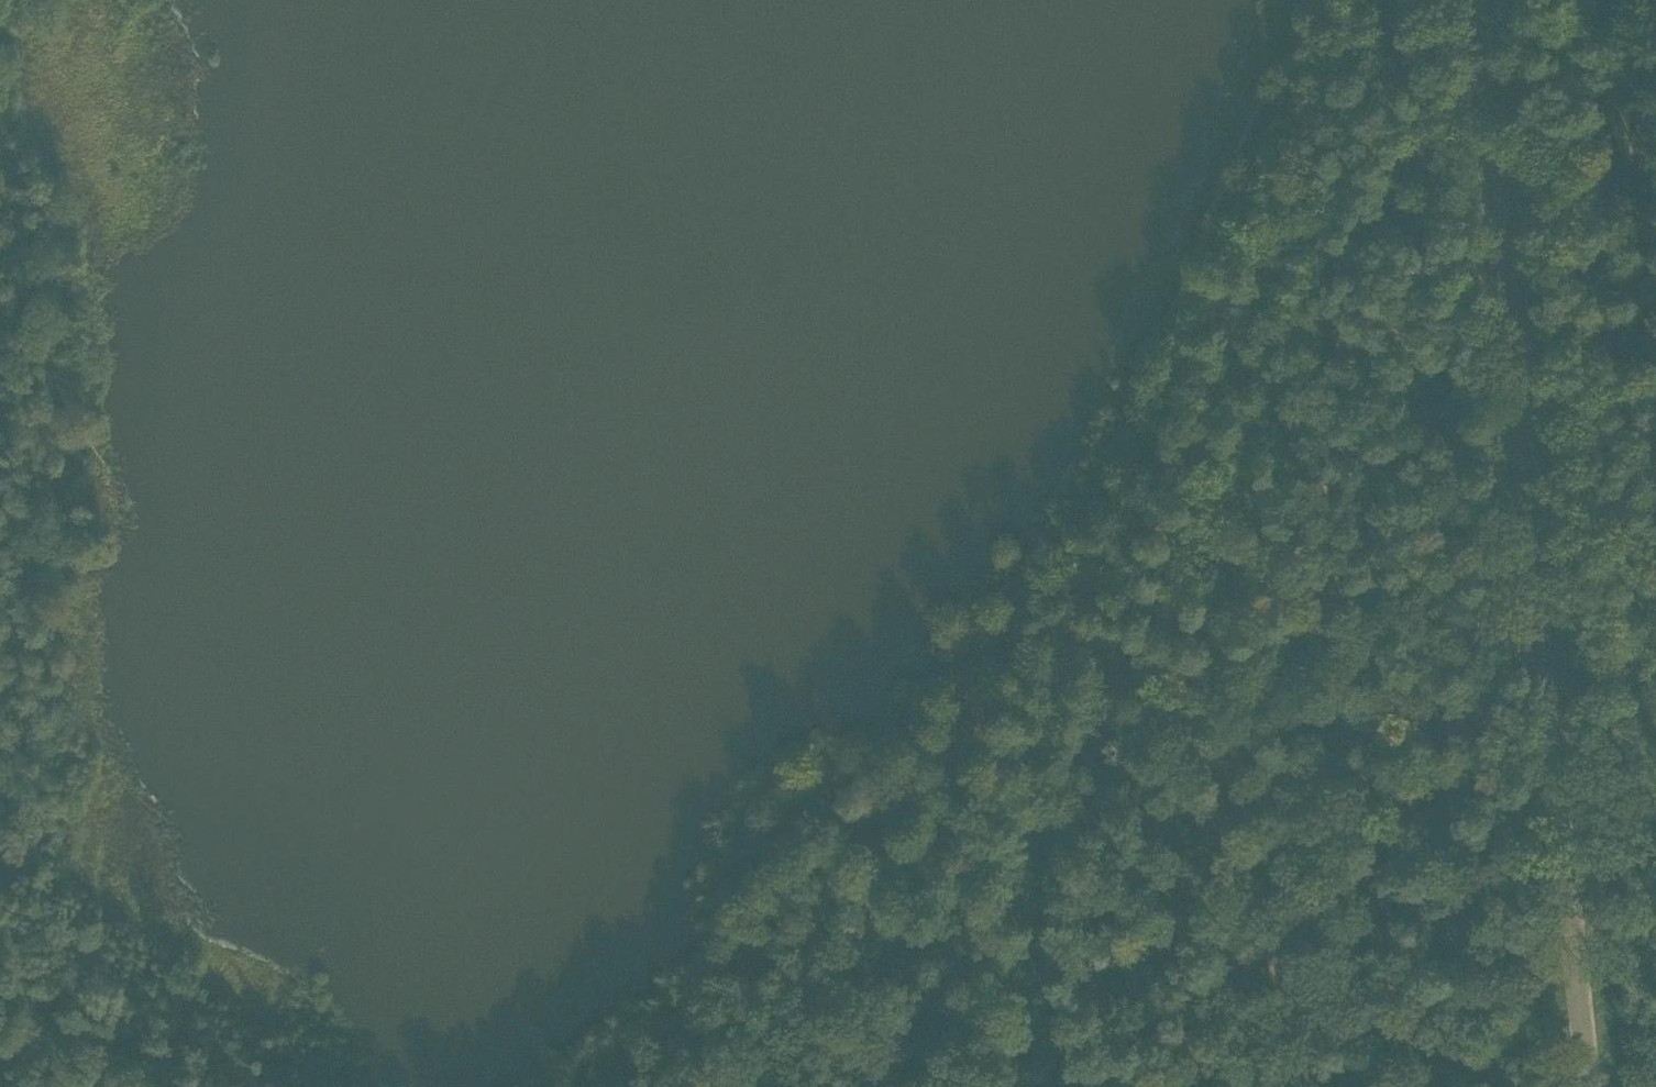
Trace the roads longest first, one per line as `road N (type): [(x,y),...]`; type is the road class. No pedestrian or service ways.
road 1 (unclassified): [(1586,1086),(1470,0)]
road 2 (track): [(1138,1086),(987,1025)]

